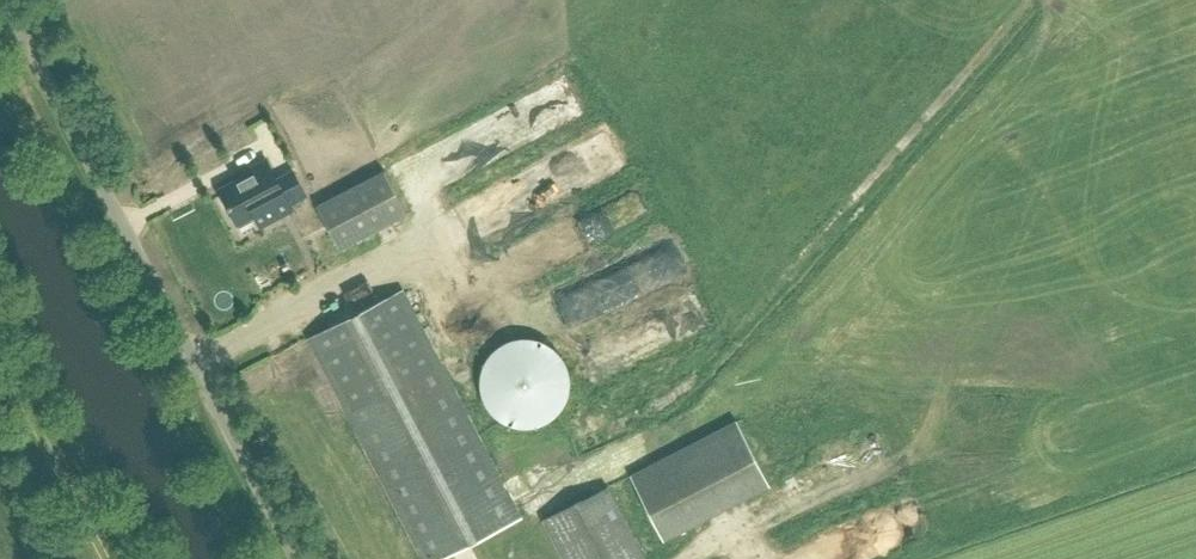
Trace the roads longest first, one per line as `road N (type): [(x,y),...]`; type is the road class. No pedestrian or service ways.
road 1 (unclassified): [(294,558),(3,0)]
road 2 (track): [(0,350),(107,558)]

